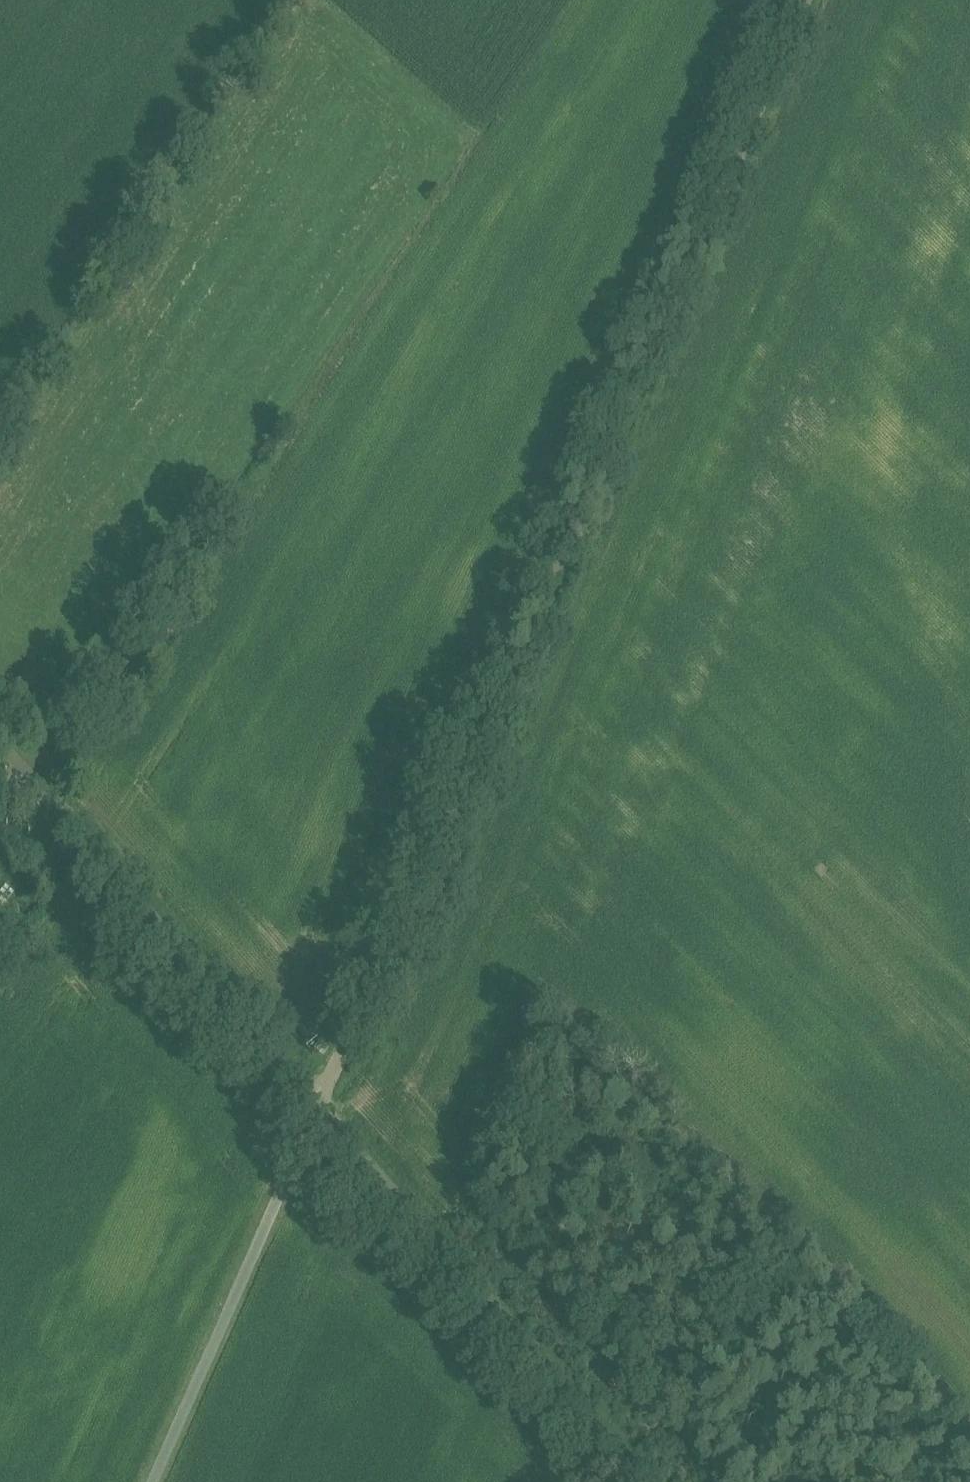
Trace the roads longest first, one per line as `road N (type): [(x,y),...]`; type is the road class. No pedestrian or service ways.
road 1 (unclassified): [(801,0),(323,1085)]
road 2 (residential): [(323,1085),(663,1481)]
road 3 (unclassified): [(0,741),(323,1085)]

